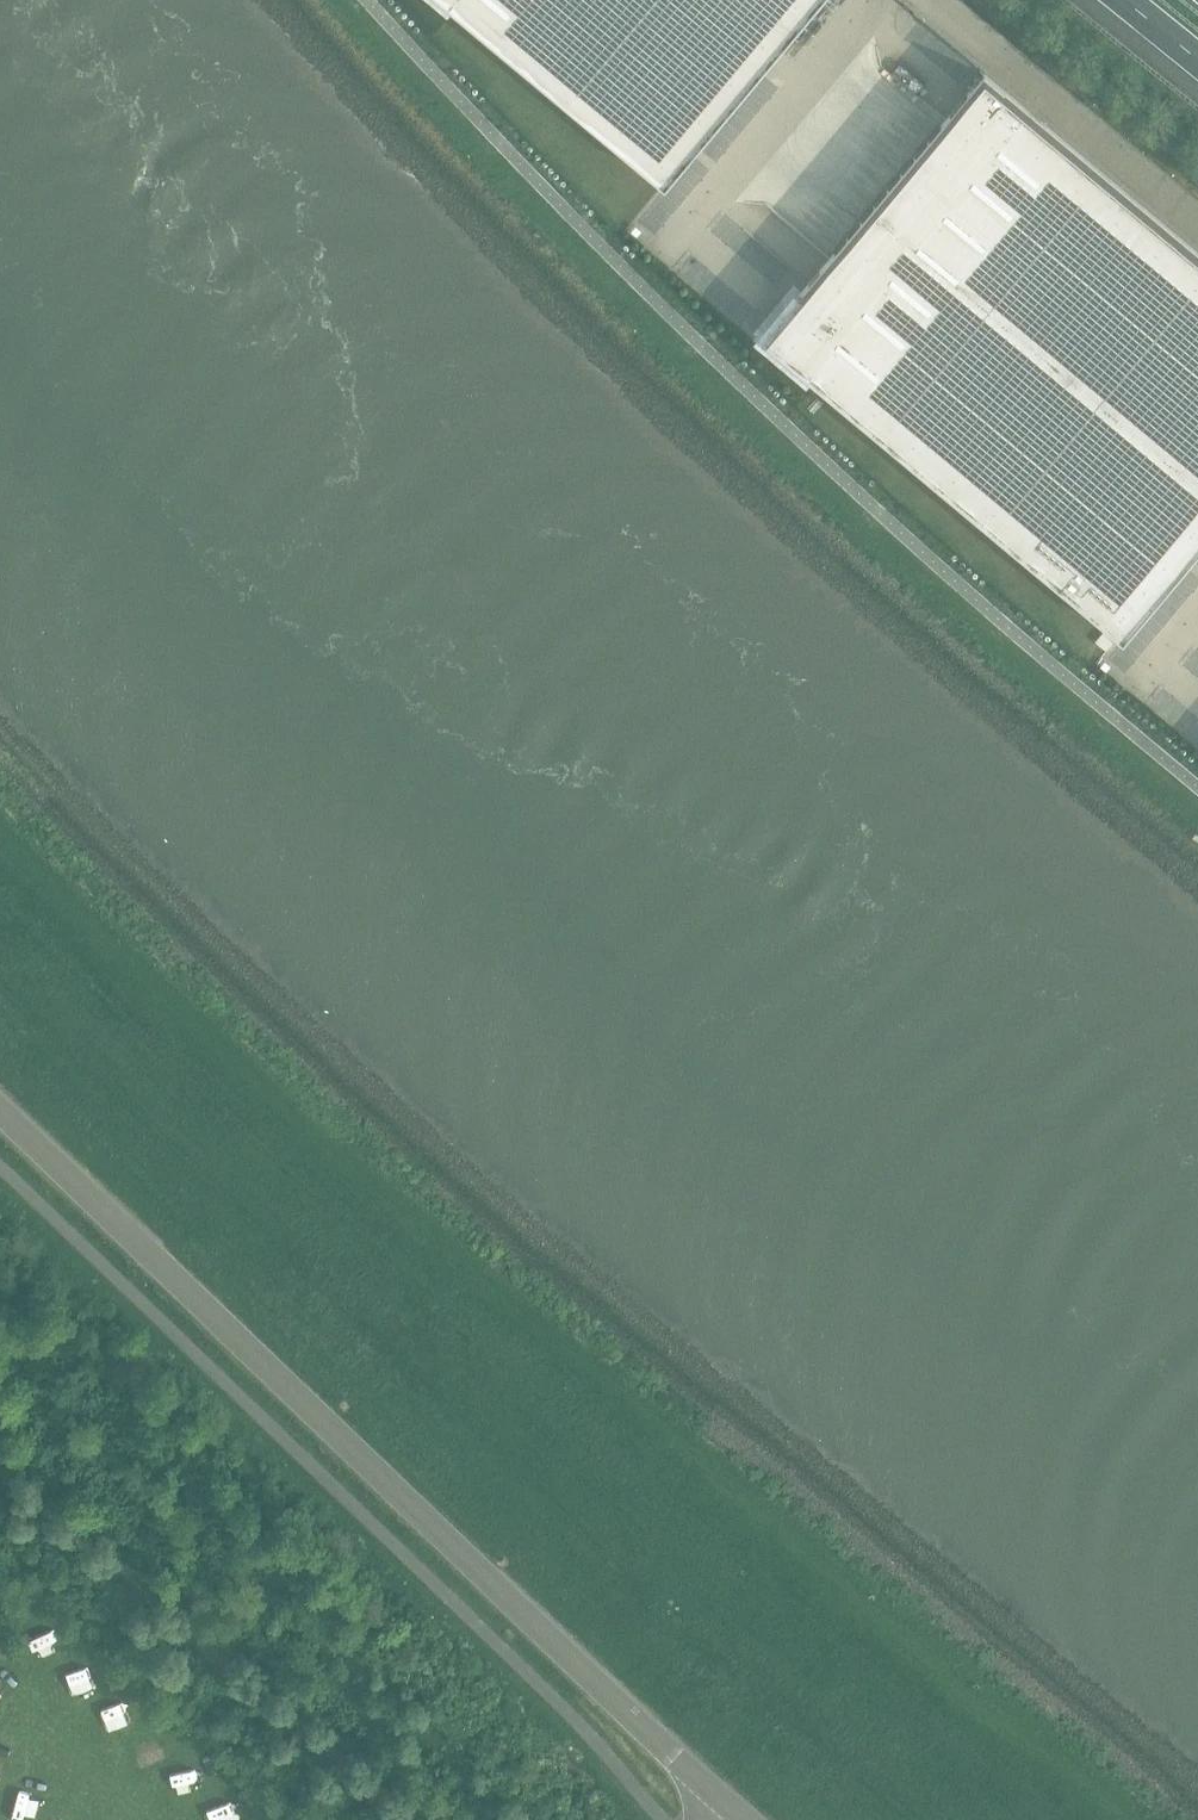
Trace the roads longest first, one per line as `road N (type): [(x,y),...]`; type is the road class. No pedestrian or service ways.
road 1 (unclassified): [(747,1819),(0,1109)]
road 2 (unclassified): [(1197,217),(937,0)]

